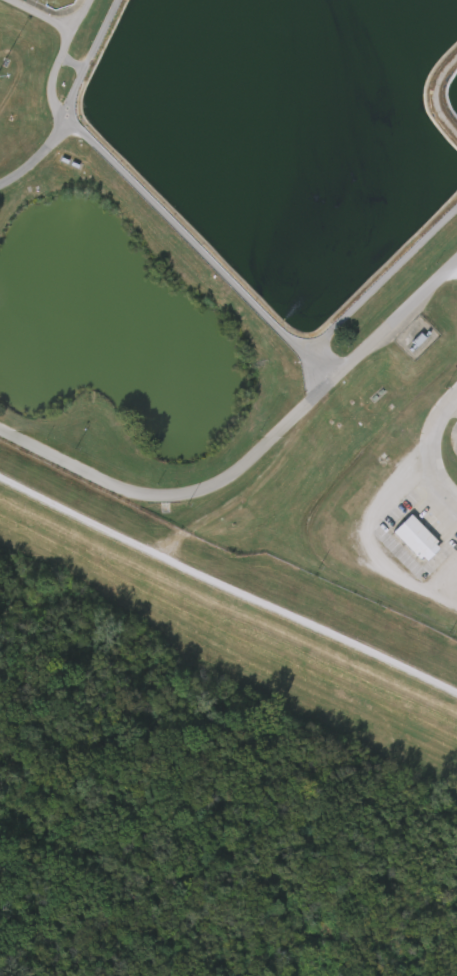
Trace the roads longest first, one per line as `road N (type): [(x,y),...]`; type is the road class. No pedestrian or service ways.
road 1 (residential): [(327,389),(234,475),(195,493),(155,496),(98,478),(0,430)]
road 2 (residential): [(456,702),(159,557)]
road 3 (residential): [(456,268),(327,389)]
road 4 (residential): [(159,557),(0,481)]

